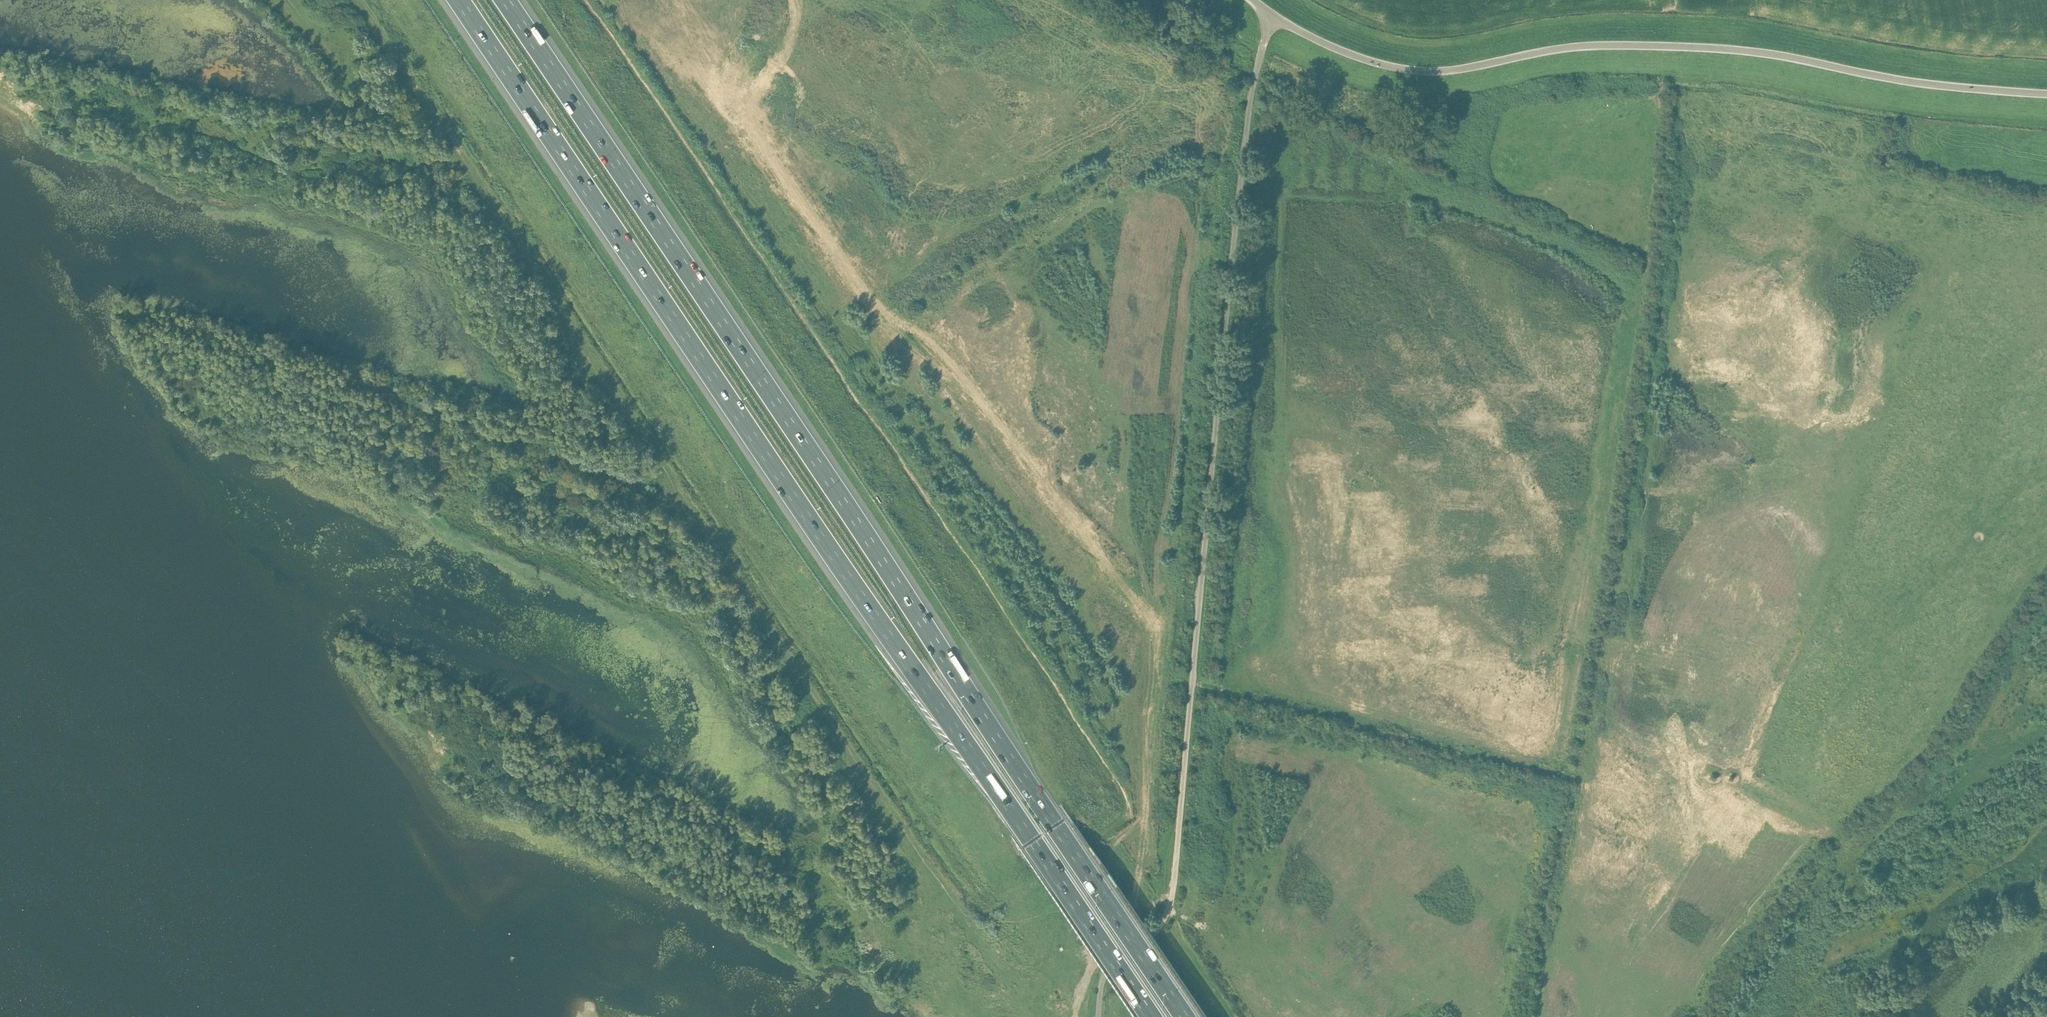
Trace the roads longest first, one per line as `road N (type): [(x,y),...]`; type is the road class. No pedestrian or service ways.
road 1 (motorway): [(459,0),(1150,1016)]
road 2 (motorway): [(1184,1016),(506,0)]
road 3 (unclassified): [(1102,1016),(1105,979),(1156,933),(1169,908),(1242,157),(1273,16)]
road 4 (unclassified): [(1273,16),(1399,70),(1473,68),(1574,49),(1708,46),(1907,83),(2046,94)]
road 5 (track): [(1194,680),(1350,722)]

